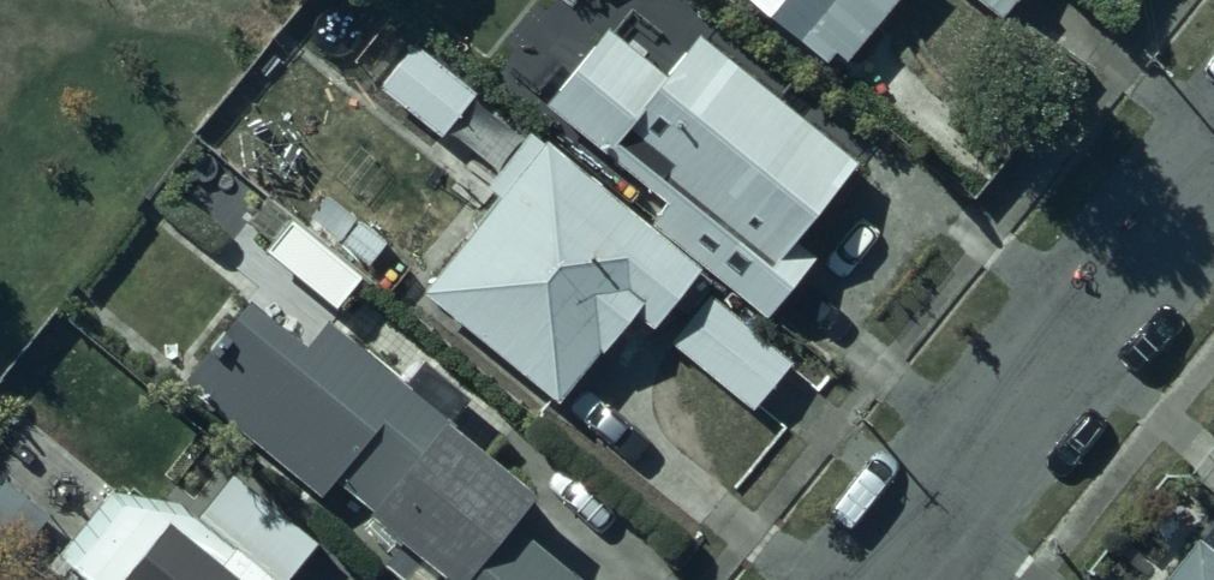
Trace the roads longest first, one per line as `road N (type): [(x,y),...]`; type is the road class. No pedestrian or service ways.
road 1 (residential): [(1213,157),(871,579)]

